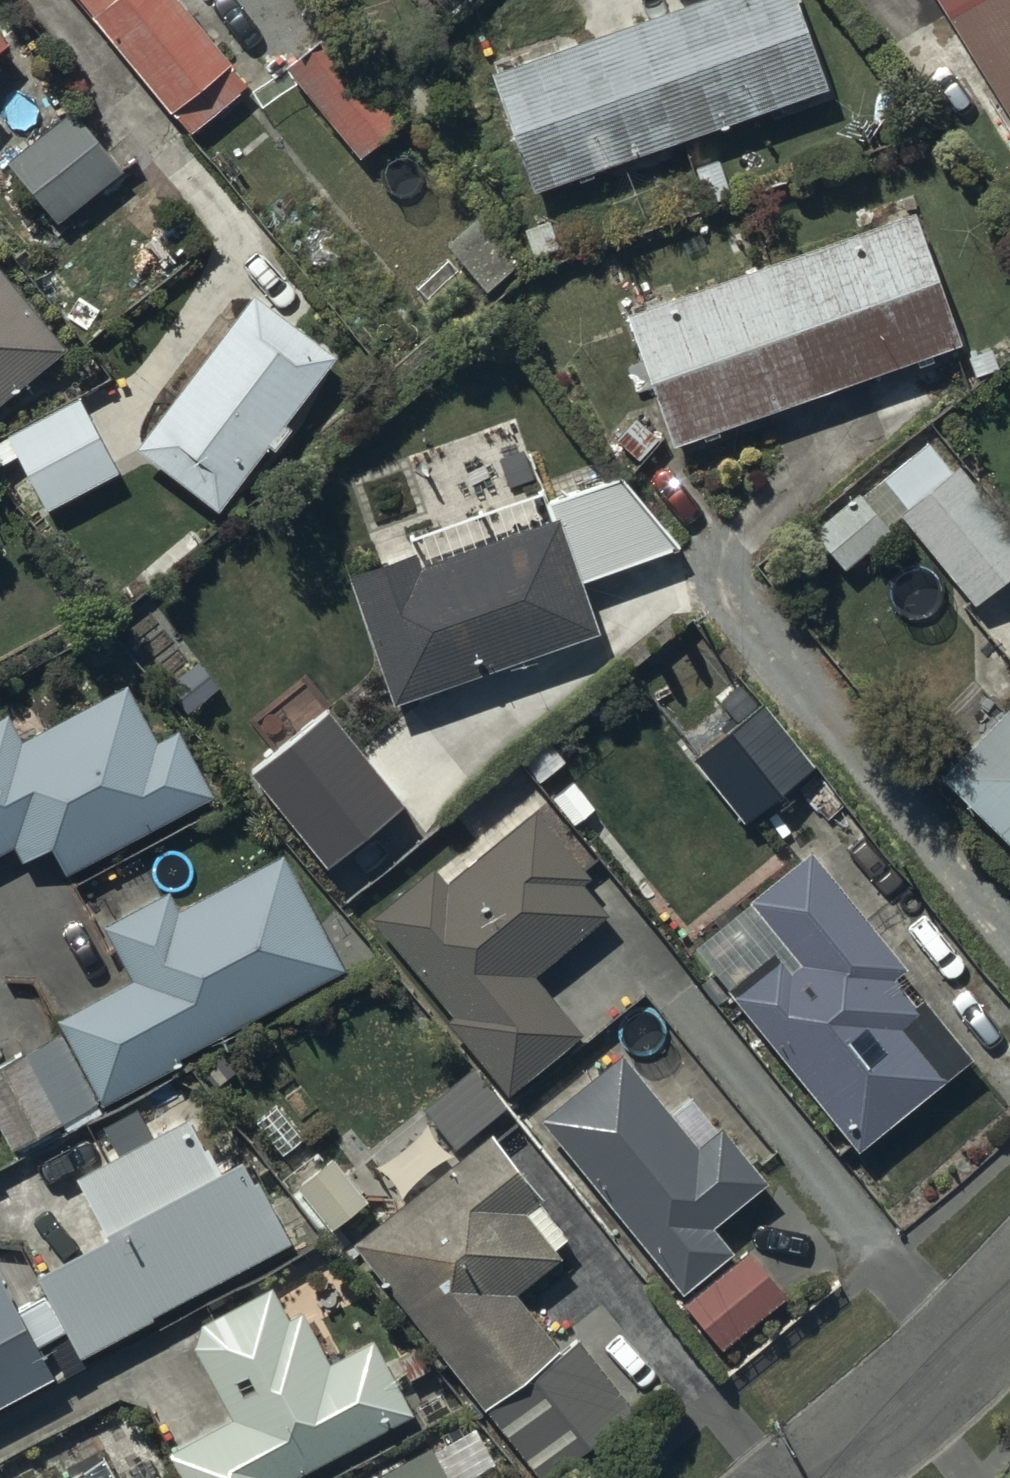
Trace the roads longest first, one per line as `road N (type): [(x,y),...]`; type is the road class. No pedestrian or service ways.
road 1 (unclassified): [(824,1477),(929,1393),(1009,1309)]

